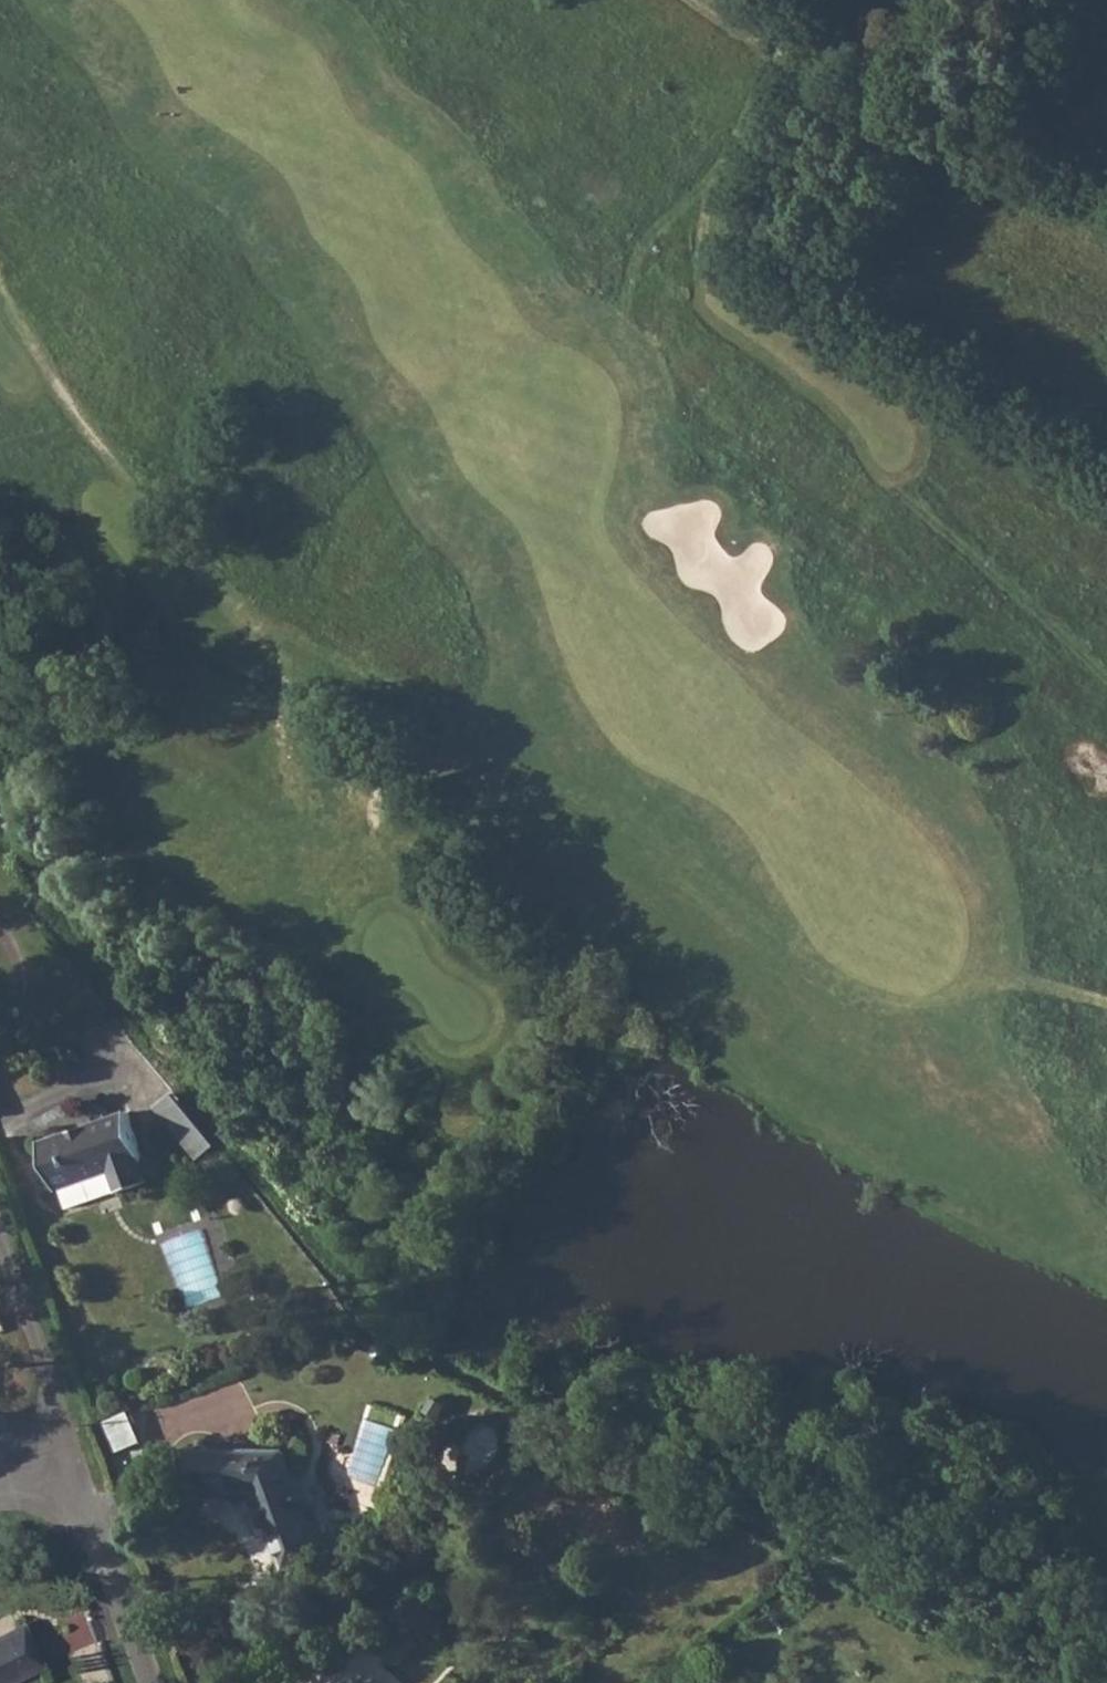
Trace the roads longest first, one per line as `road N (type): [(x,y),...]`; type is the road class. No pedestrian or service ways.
road 1 (track): [(838,0),(945,93),(1106,172)]
road 2 (residential): [(52,1474),(135,1682)]
road 3 (residential): [(10,1376),(26,1330),(0,1246)]

